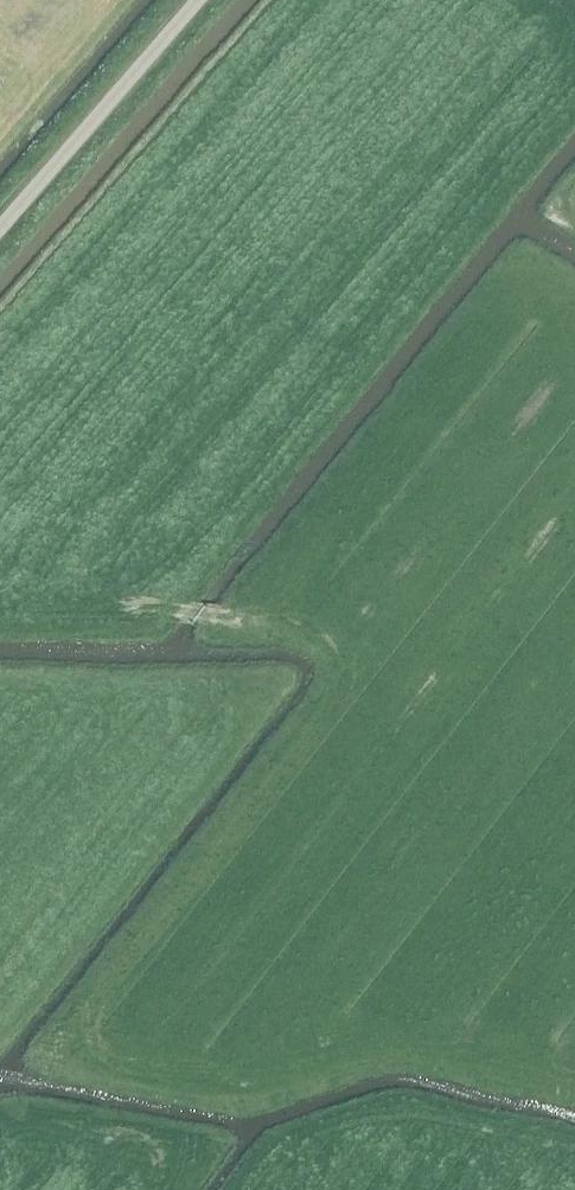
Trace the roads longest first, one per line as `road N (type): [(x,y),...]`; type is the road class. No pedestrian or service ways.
road 1 (unclassified): [(0,235),(202,0)]

